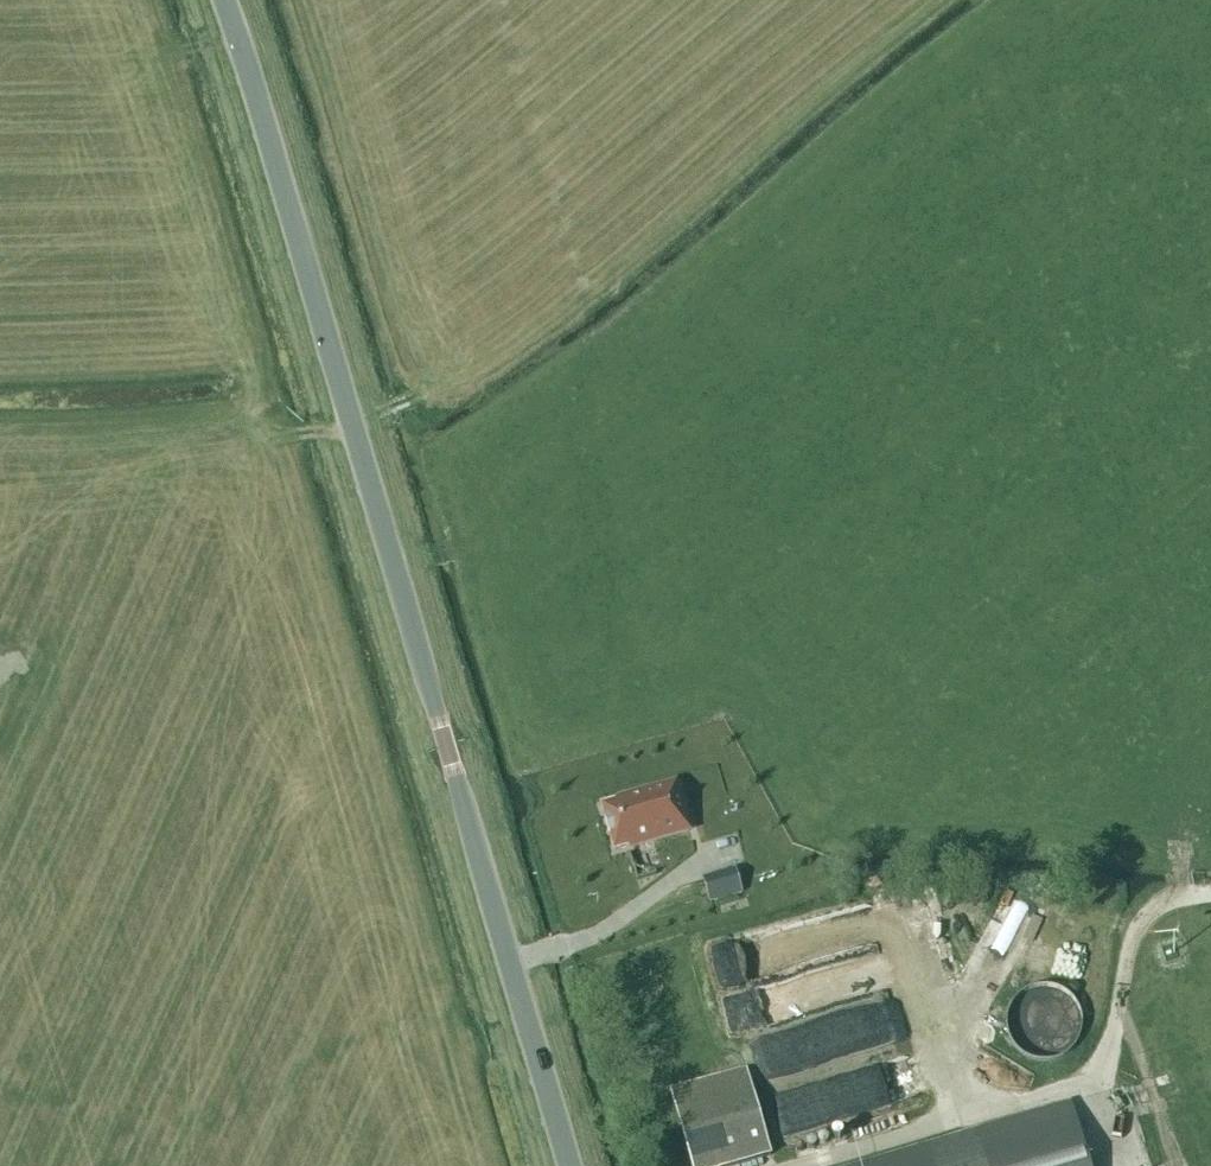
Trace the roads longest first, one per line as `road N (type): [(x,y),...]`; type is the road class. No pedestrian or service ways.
road 1 (tertiary): [(570,1165),(224,0)]
road 2 (track): [(1080,1085),(1109,1053),(1137,928),(1160,905),(1210,893)]

